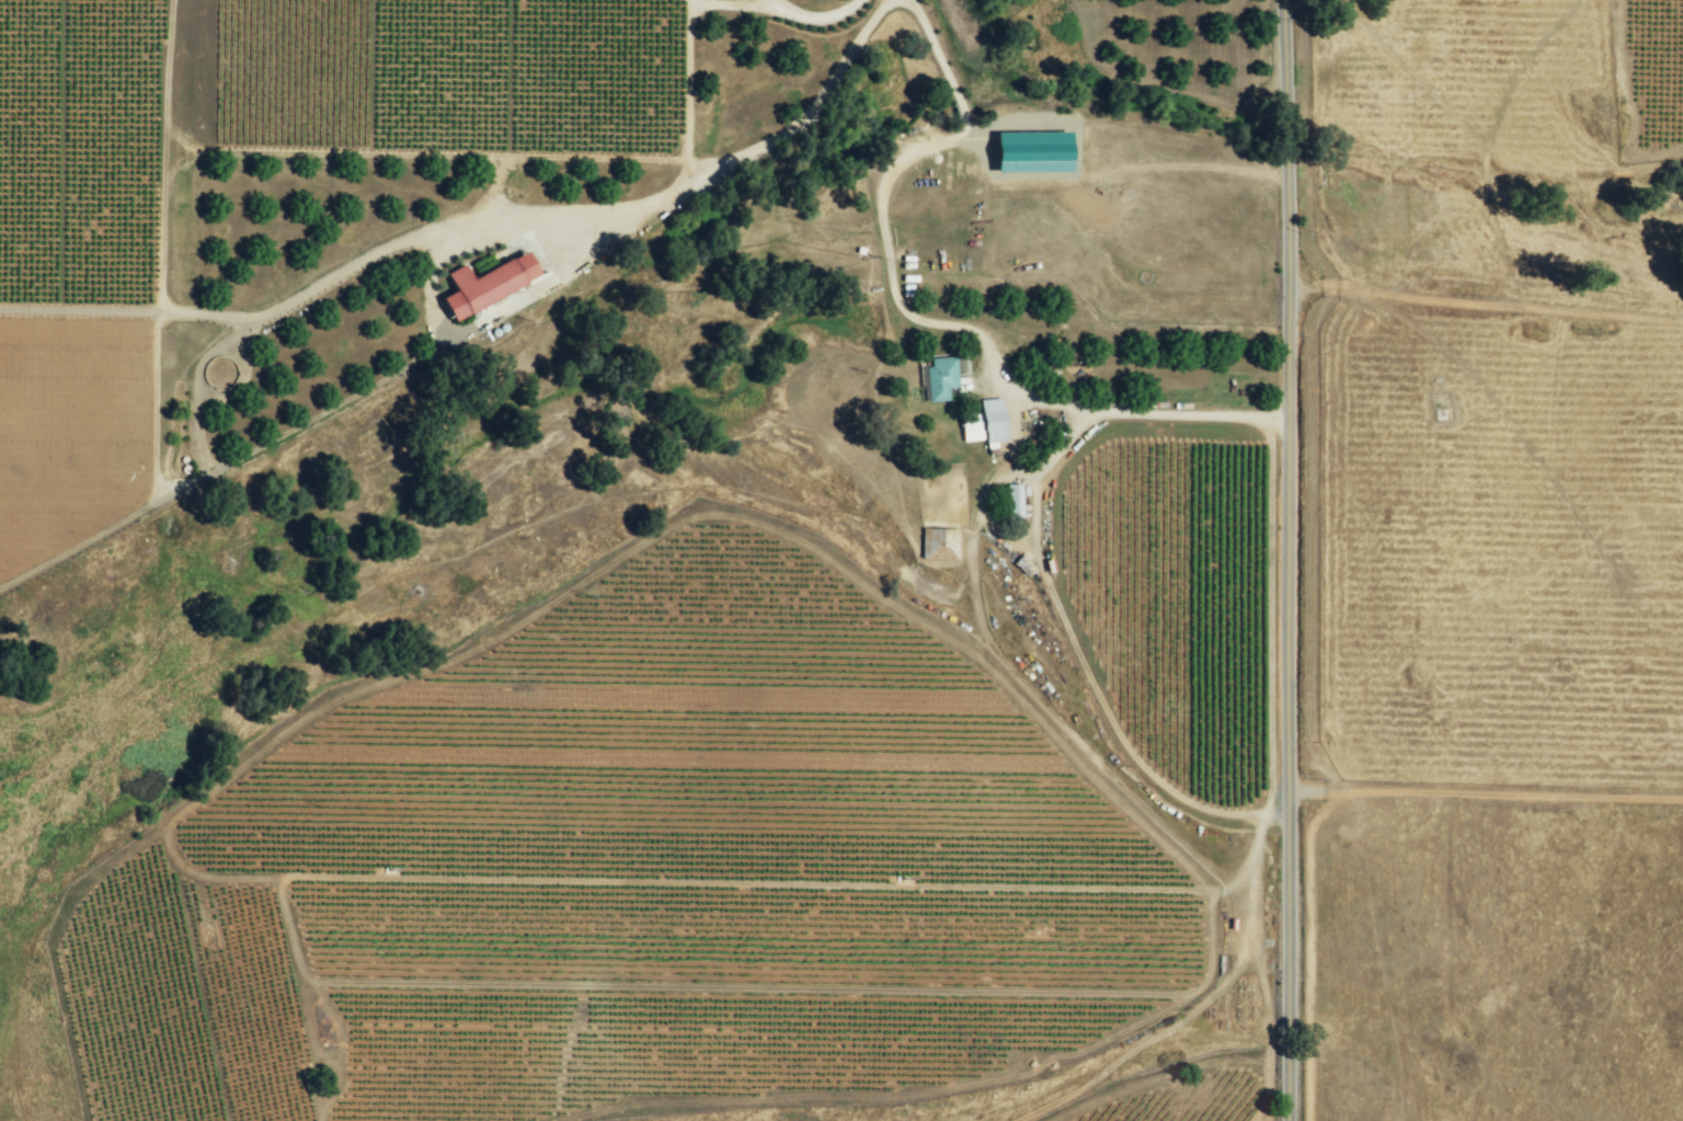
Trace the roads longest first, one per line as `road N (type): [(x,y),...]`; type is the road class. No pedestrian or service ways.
road 1 (residential): [(1297,1120),(1282,0)]

